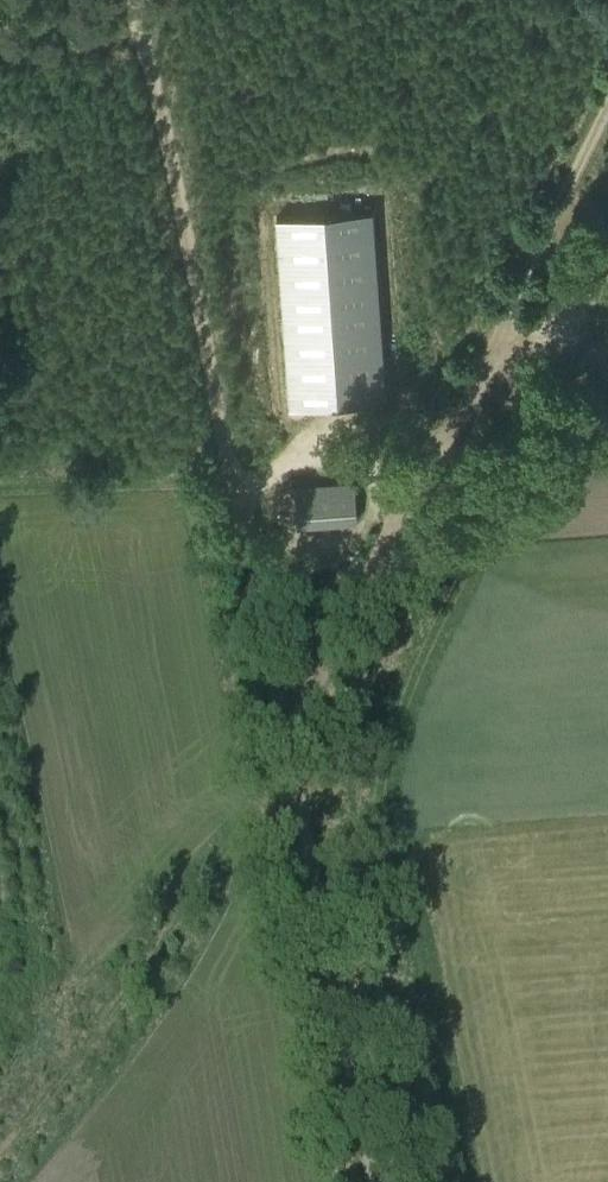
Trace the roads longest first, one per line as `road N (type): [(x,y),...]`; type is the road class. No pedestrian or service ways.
road 1 (track): [(286,740),(135,19)]
road 2 (track): [(607,108),(286,740)]
road 3 (track): [(0,1146),(95,1036),(288,751)]
road 4 (track): [(374,1181),(286,740)]
road 5 (track): [(229,474),(607,457)]

